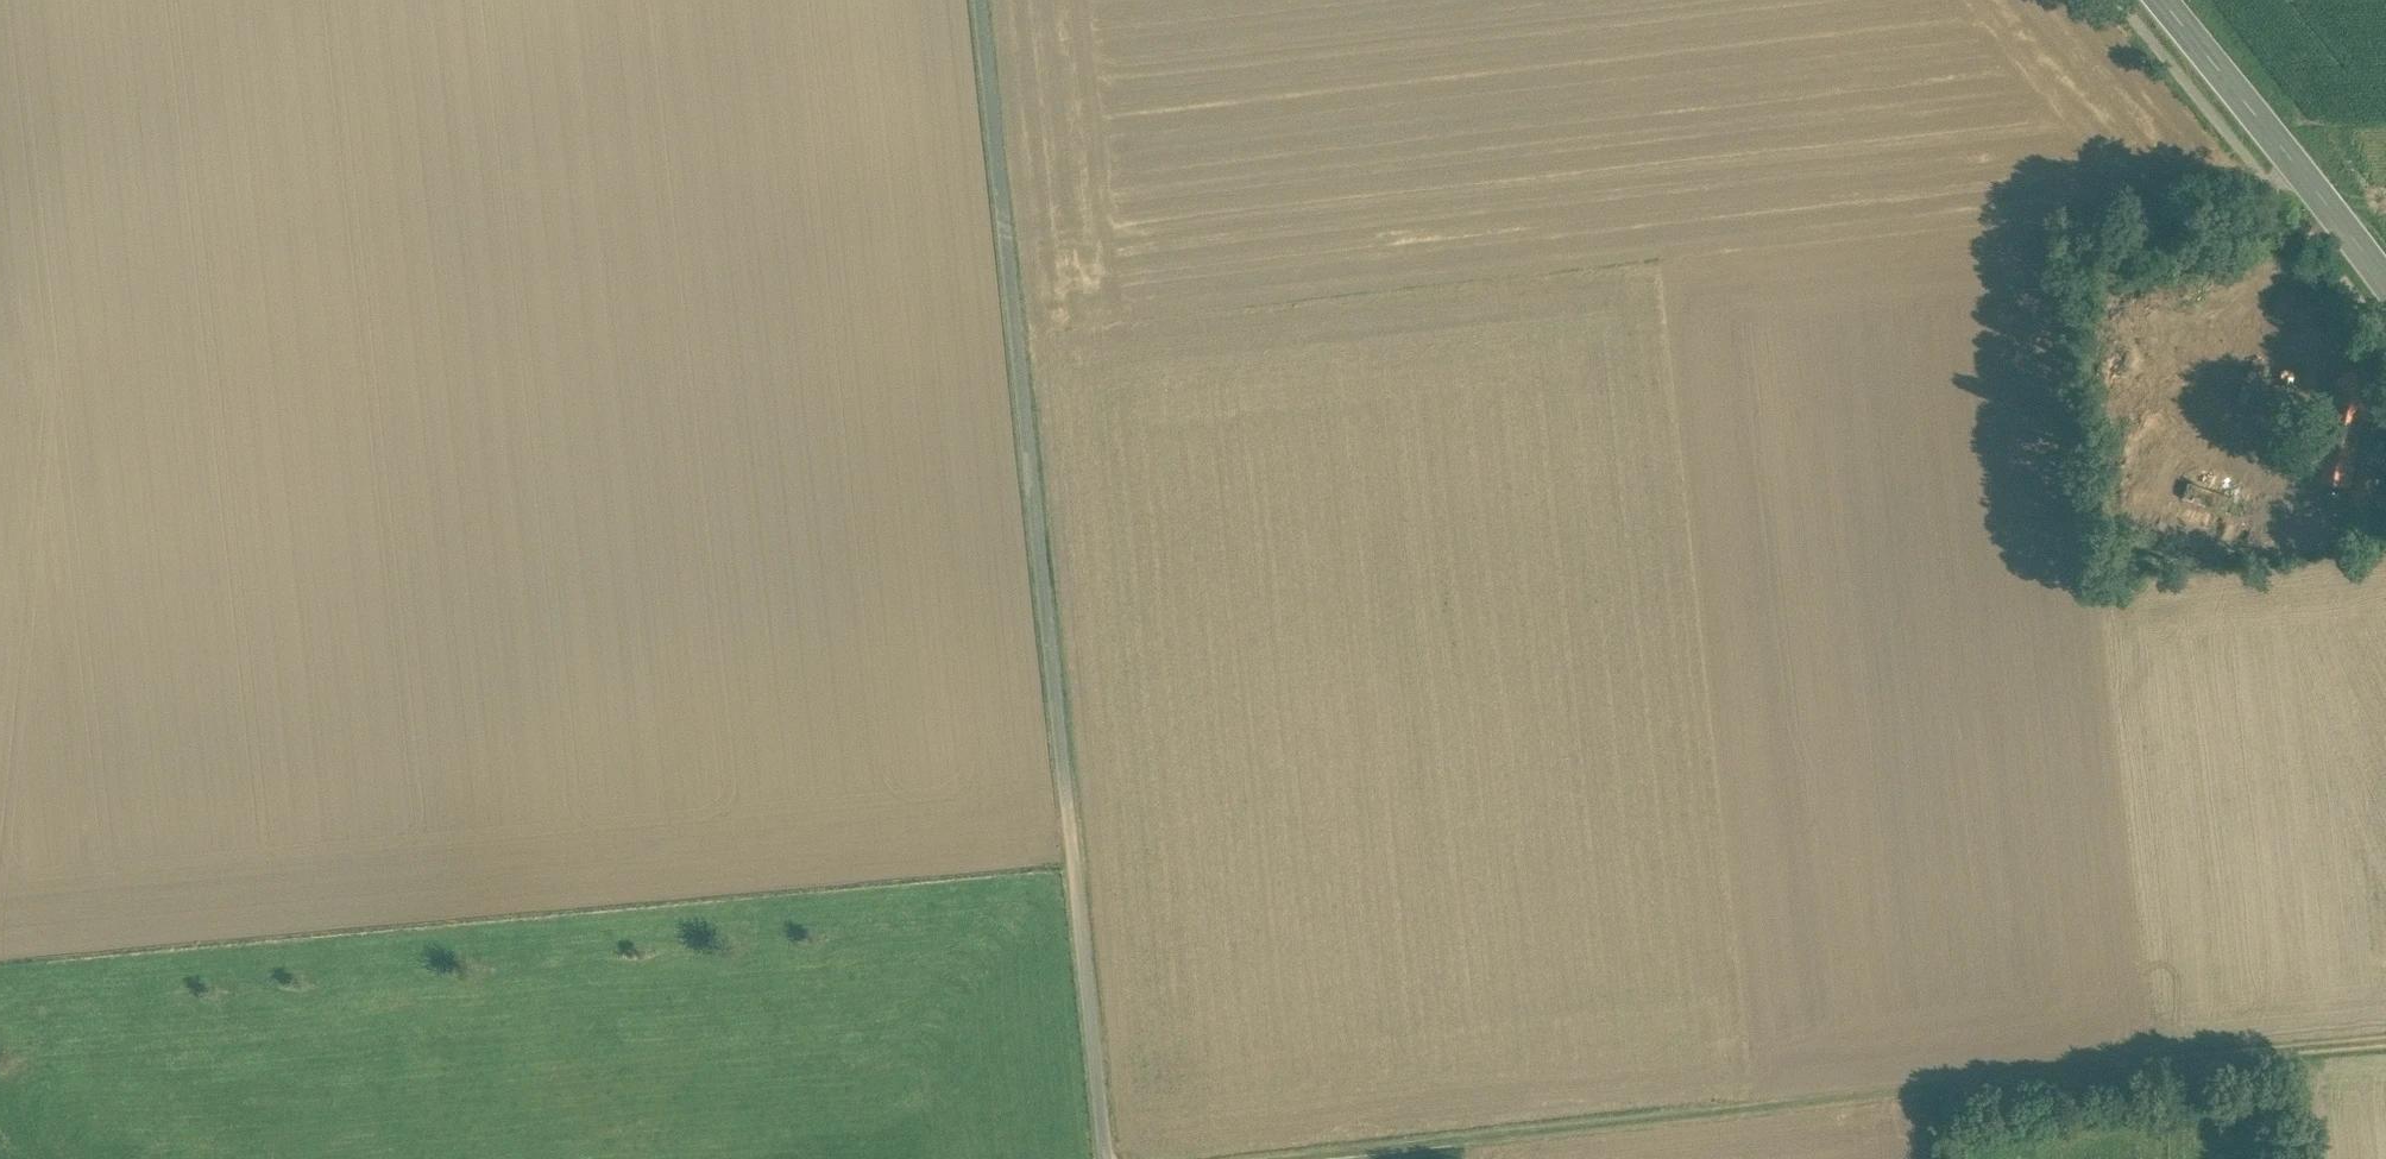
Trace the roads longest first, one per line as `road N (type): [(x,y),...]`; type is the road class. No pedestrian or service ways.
road 1 (track): [(981,0),(1111,1158)]
road 2 (secondary): [(2385,278),(2166,0)]

